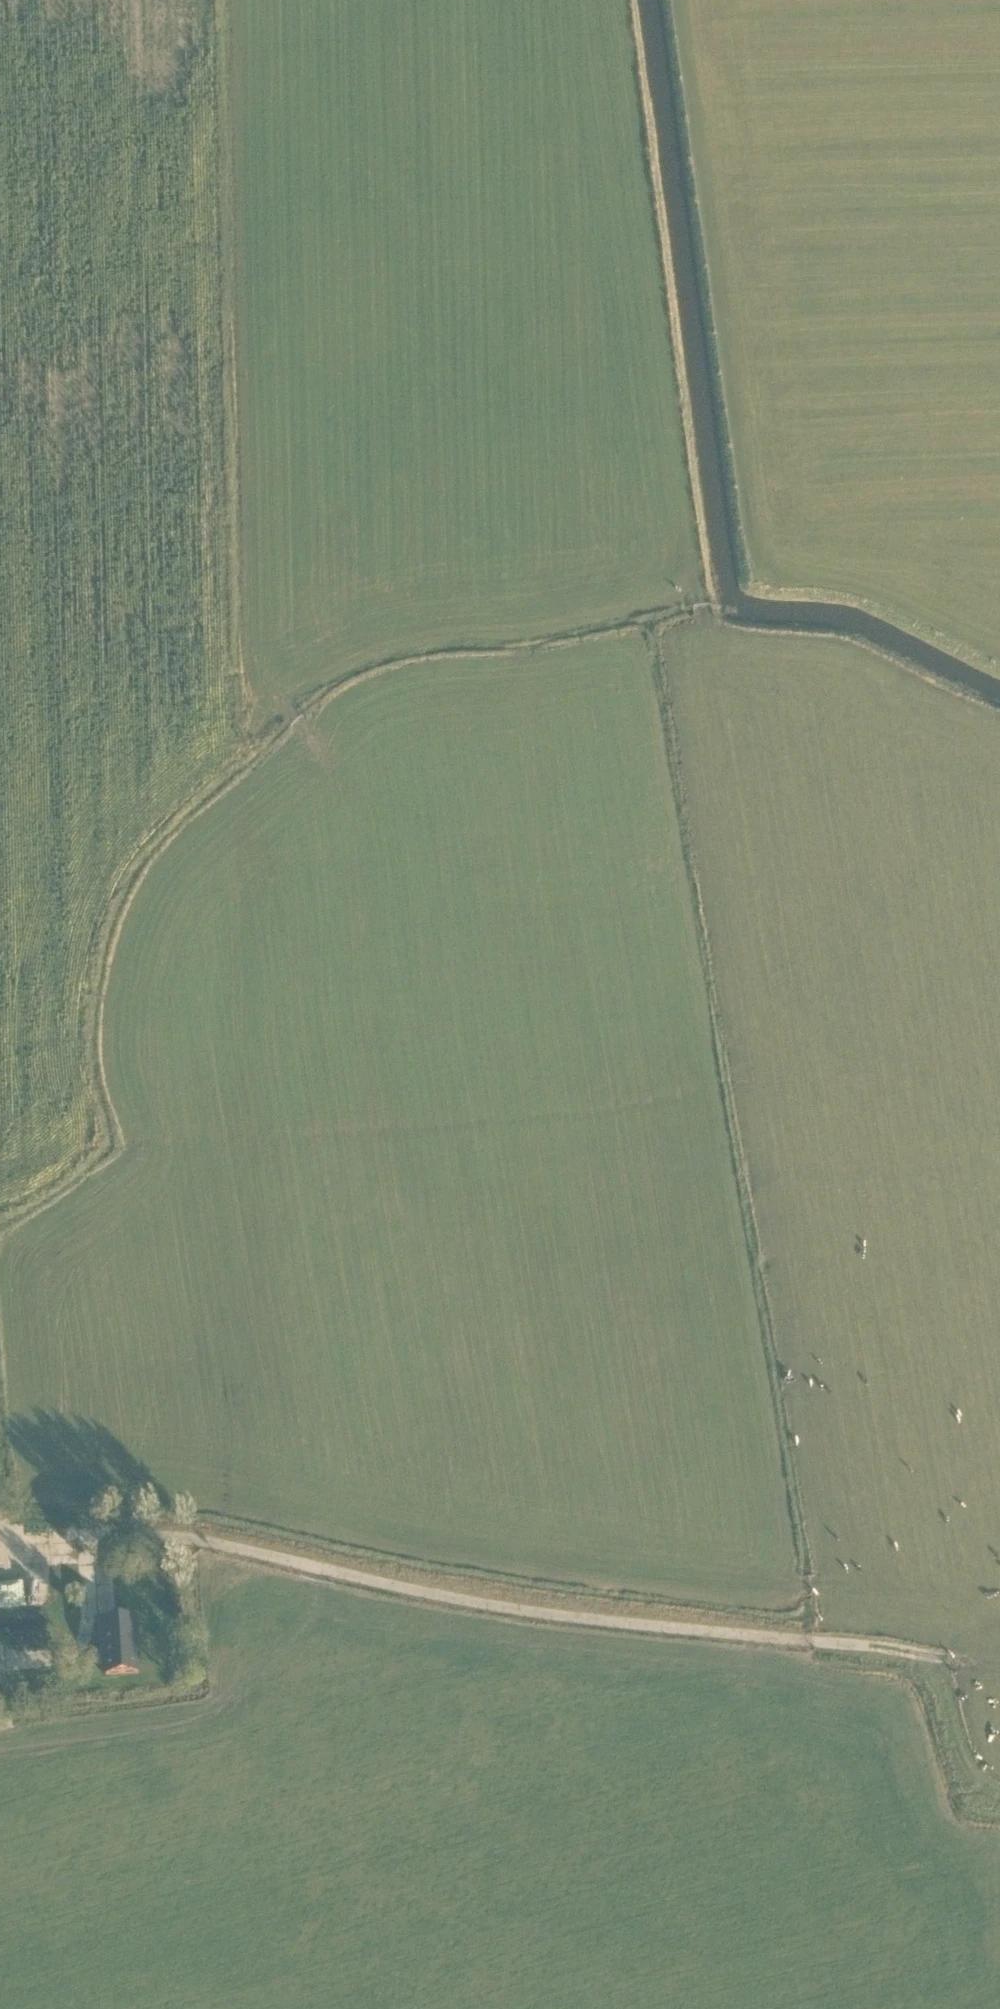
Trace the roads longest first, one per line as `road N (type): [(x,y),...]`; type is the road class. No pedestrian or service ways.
road 1 (track): [(999,1788),(962,1755),(940,1659),(870,1647)]

